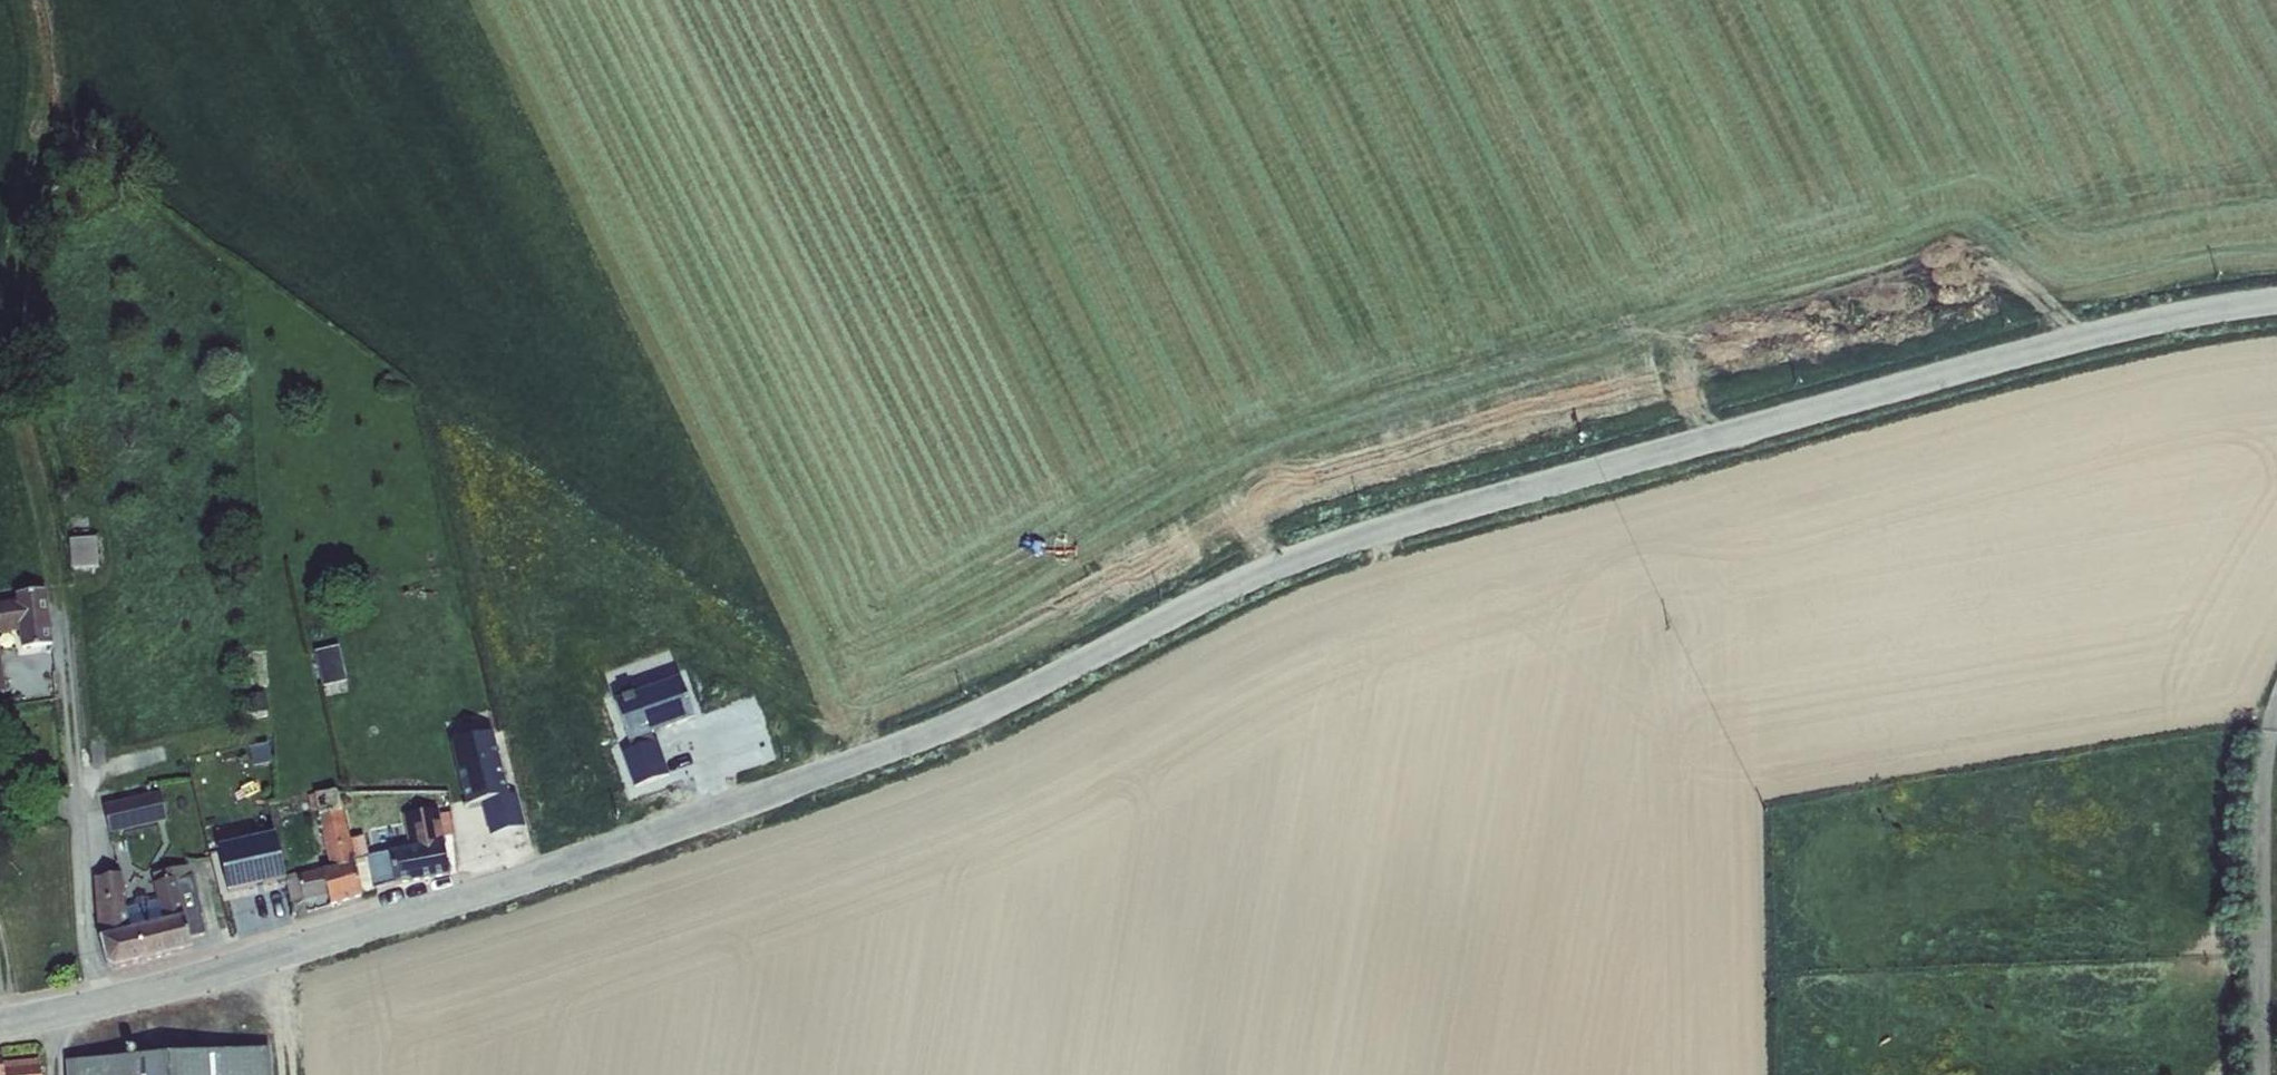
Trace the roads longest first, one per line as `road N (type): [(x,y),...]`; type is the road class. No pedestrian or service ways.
road 1 (unclassified): [(2276,302),(2110,330),(1510,496),(1265,573),(973,719),(586,859),(281,955),(57,1015),(0,1023)]

